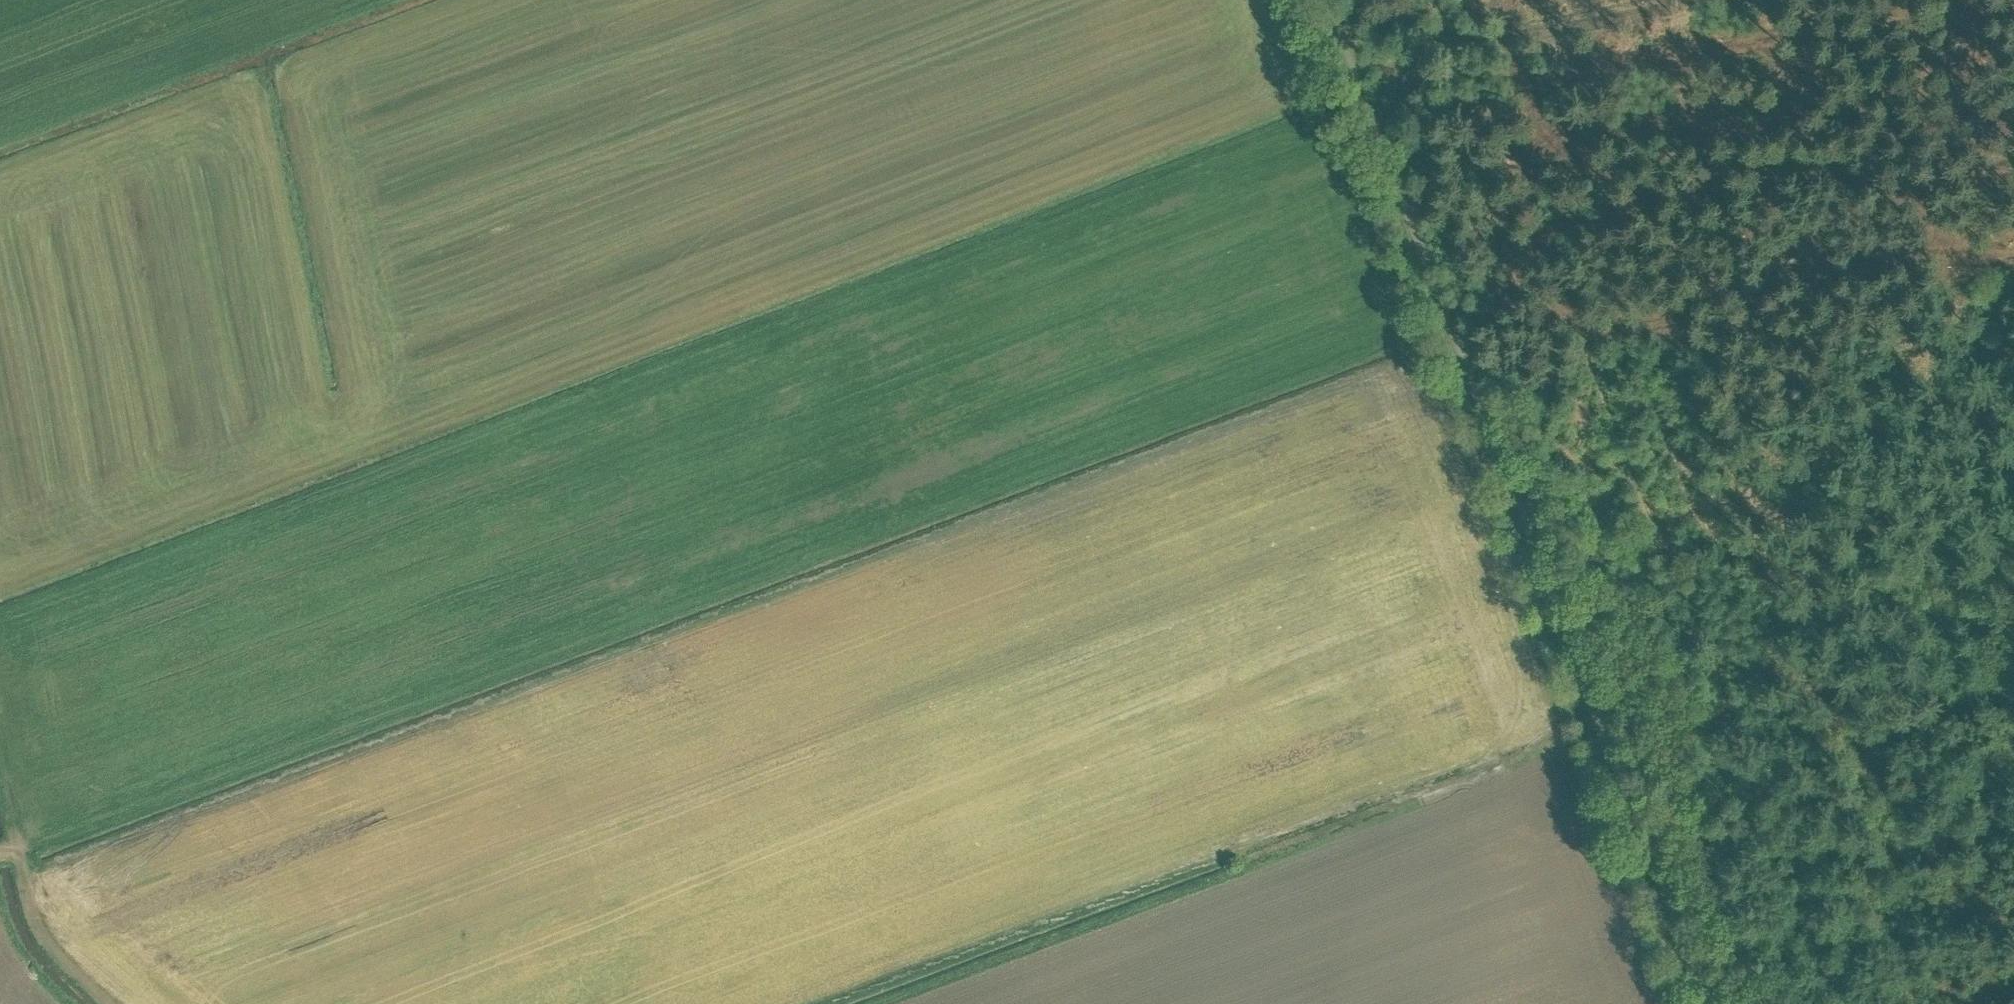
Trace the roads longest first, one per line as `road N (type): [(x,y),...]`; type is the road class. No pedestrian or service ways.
road 1 (track): [(1719,0),(1462,51)]

